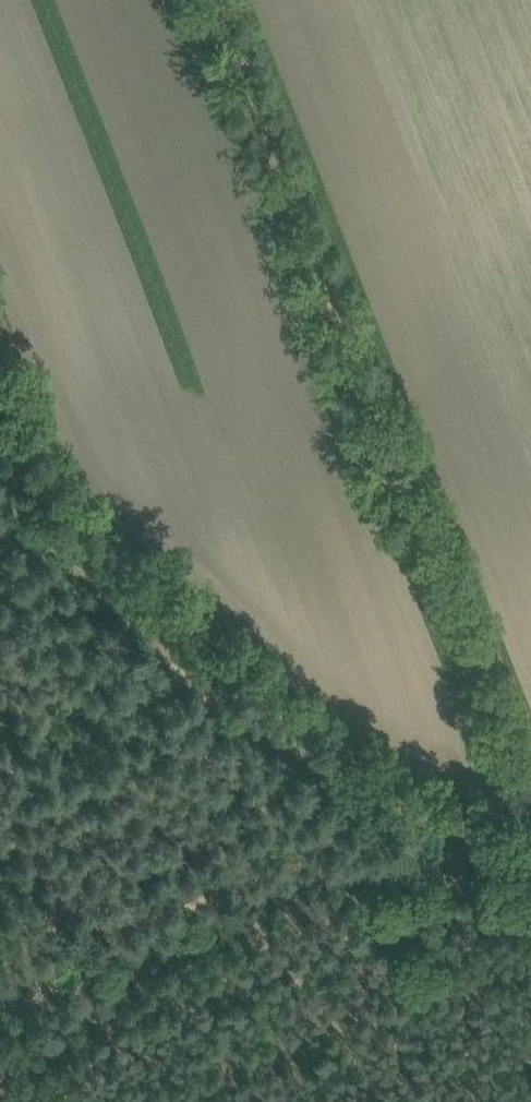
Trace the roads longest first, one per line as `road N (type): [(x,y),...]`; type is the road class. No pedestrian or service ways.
road 1 (track): [(530,826),(202,0)]
road 2 (track): [(530,843),(268,752),(239,729),(185,666),(126,618),(0,393)]
road 3 (track): [(0,1028),(530,847)]

